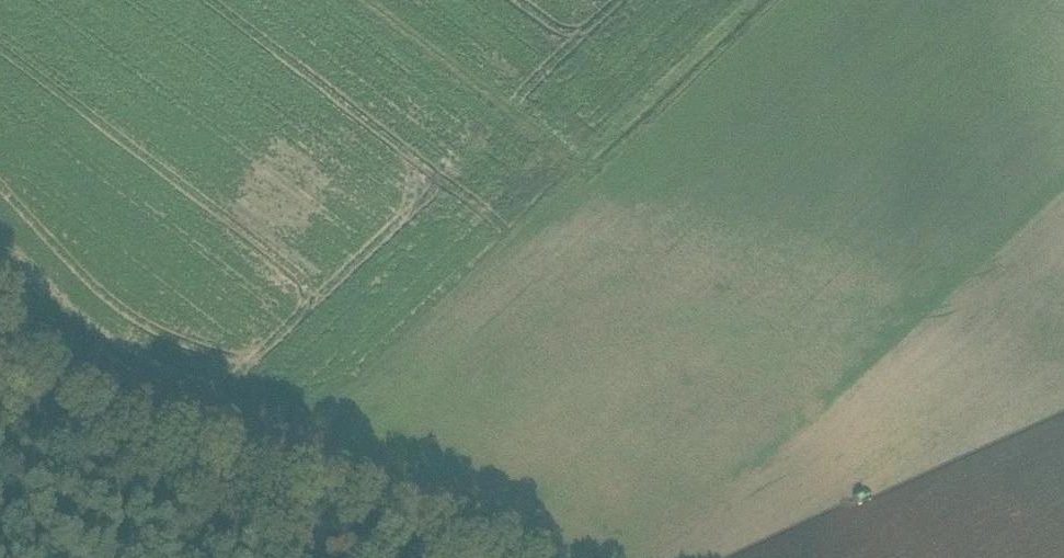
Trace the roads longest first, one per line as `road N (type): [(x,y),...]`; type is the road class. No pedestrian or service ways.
road 1 (track): [(41,409),(123,456),(373,557)]

